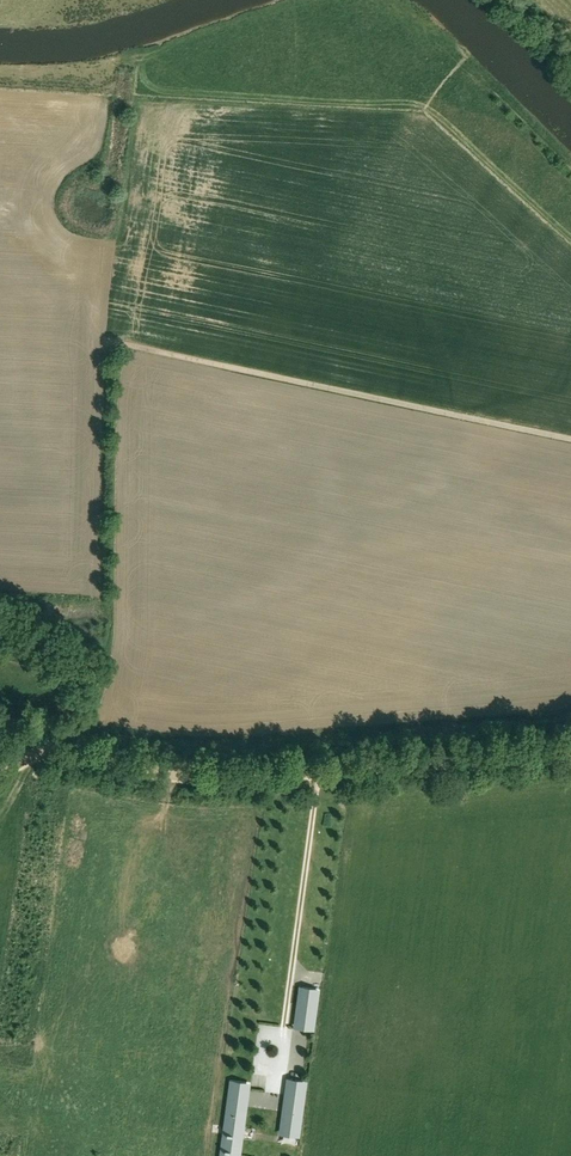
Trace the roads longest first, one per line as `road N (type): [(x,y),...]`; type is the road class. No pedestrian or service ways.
road 1 (track): [(85,757),(237,779),(570,749)]
road 2 (track): [(570,440),(103,341)]

